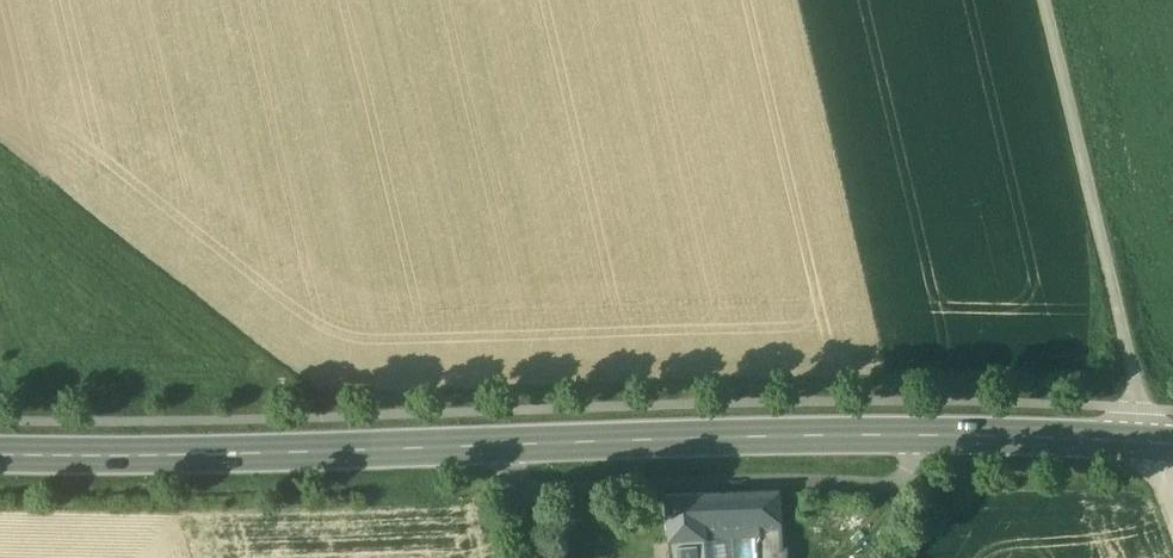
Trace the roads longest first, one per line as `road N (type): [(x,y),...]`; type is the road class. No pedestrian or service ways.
road 1 (secondary): [(1172,445),(937,435),(0,454)]
road 2 (track): [(1045,0),(1172,519)]
road 3 (track): [(329,418),(0,157)]

